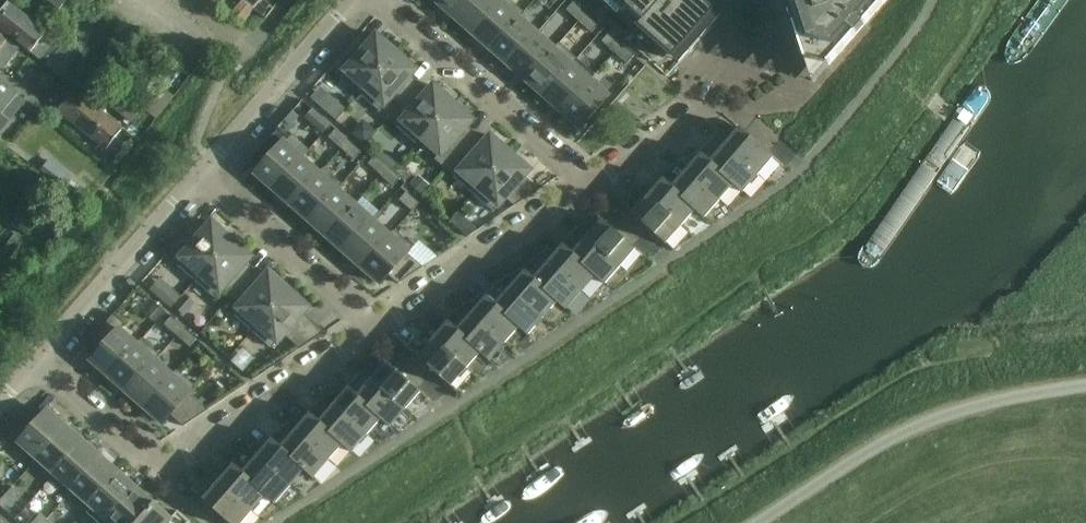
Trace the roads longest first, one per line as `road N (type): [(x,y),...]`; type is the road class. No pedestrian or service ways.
road 1 (residential): [(35,364),(163,474),(377,333)]
road 2 (track): [(760,522),(930,420),(1085,386)]
road 3 (residential): [(377,0),(584,191)]
road 4 (residential): [(377,333),(584,191)]
road 5 (residential): [(35,364),(200,176)]
road 6 (residential): [(377,333),(200,176)]
road 7 (residential): [(200,176),(357,0)]
road 8 (residential): [(584,191),(716,104)]

